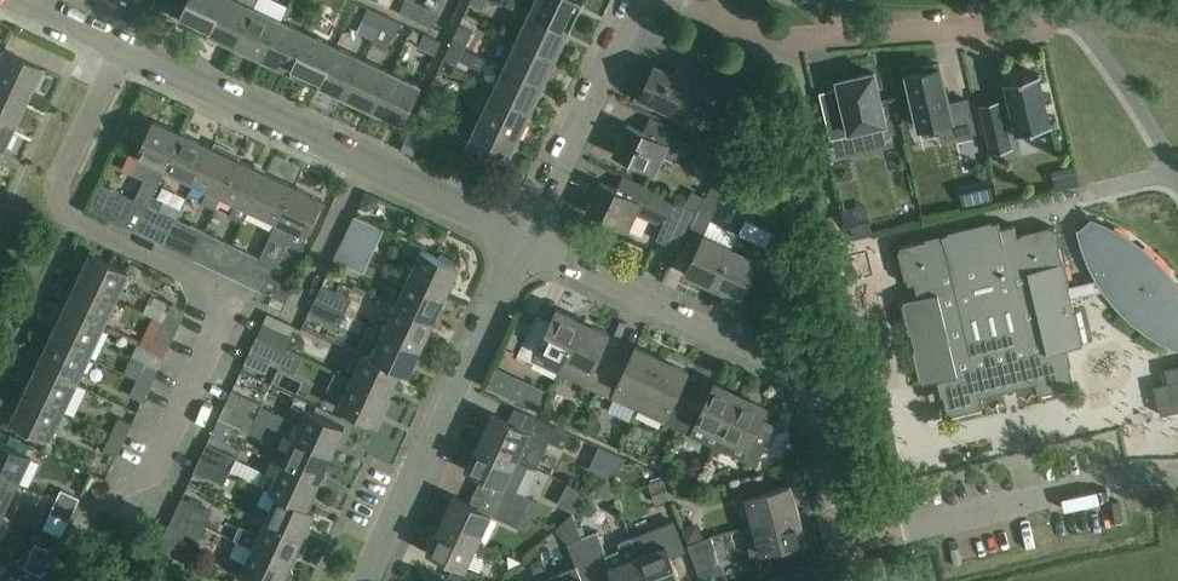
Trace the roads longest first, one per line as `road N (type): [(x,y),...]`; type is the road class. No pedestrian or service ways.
road 1 (residential): [(56,580),(90,508),(149,476),(211,329),(202,280),(90,230),(63,208),(63,170),(120,48)]
road 2 (residential): [(864,539),(836,502),(796,377),(528,241)]
road 3 (residential): [(528,241),(120,48)]
road 4 (residential): [(1056,20),(772,44),(680,0)]
road 5 (residential): [(367,580),(528,241)]
road 6 (residential): [(864,539),(1117,484),(1177,479)]
road 7 (residential): [(528,241),(637,0)]

